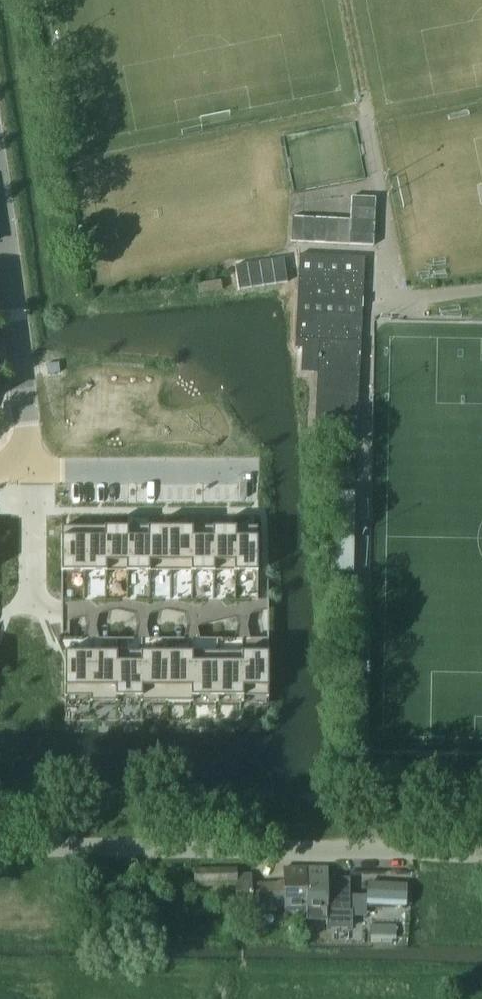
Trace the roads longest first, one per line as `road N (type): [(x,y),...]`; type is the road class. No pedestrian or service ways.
road 1 (unclassified): [(0,848),(481,854)]
road 2 (residential): [(0,472),(27,472),(0,218)]

